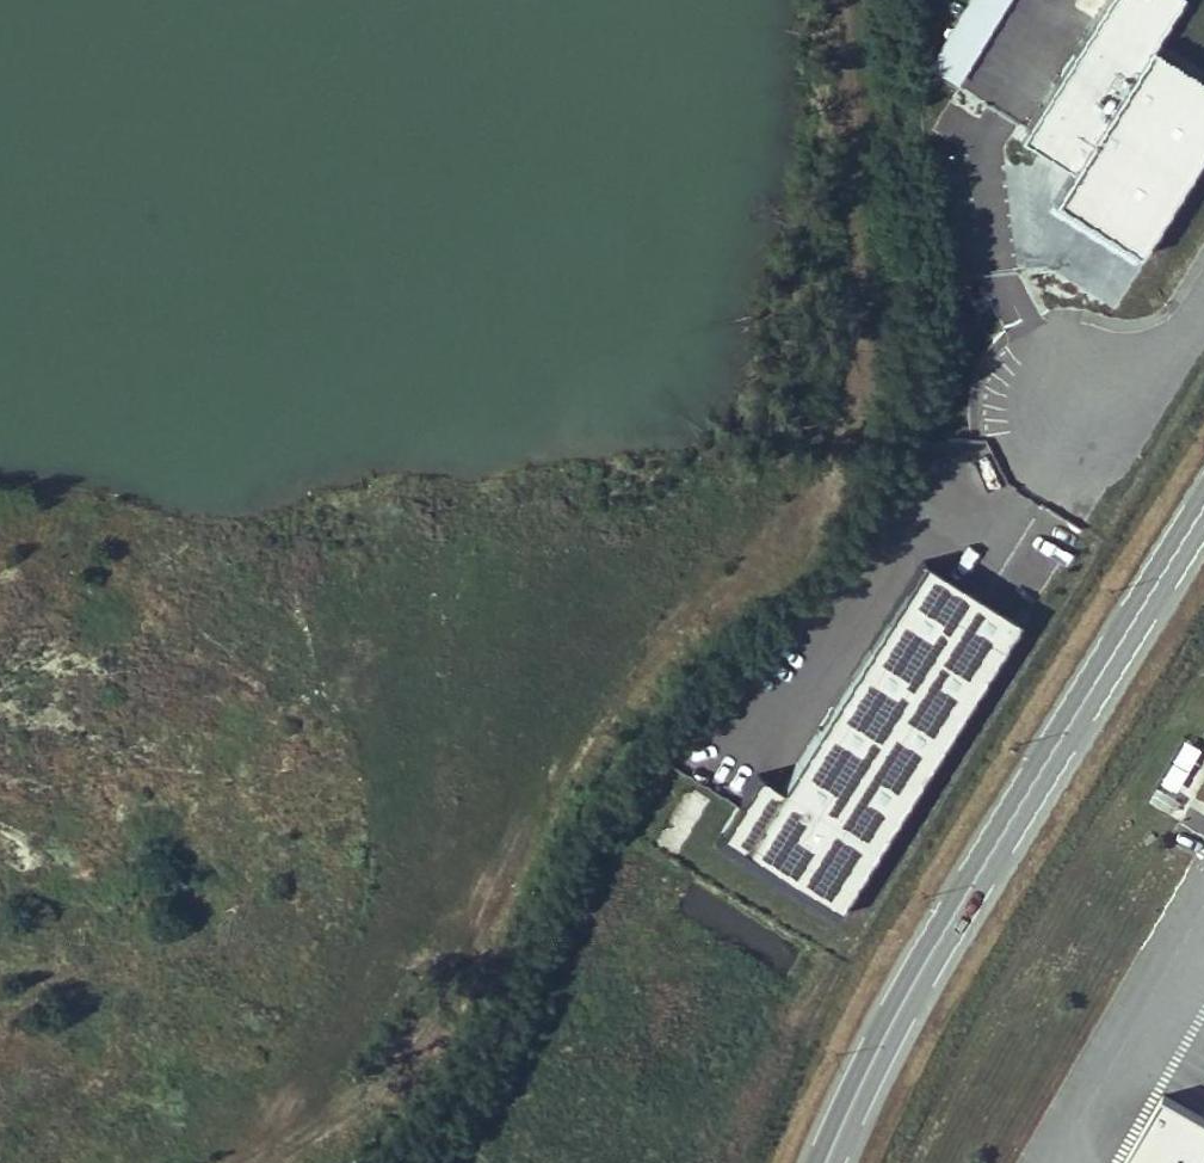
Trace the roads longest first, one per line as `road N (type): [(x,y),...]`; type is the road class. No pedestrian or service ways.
road 1 (primary): [(1203,508),(909,991),(826,1162)]
road 2 (unclassified): [(1203,316),(1156,364),(1067,402)]

